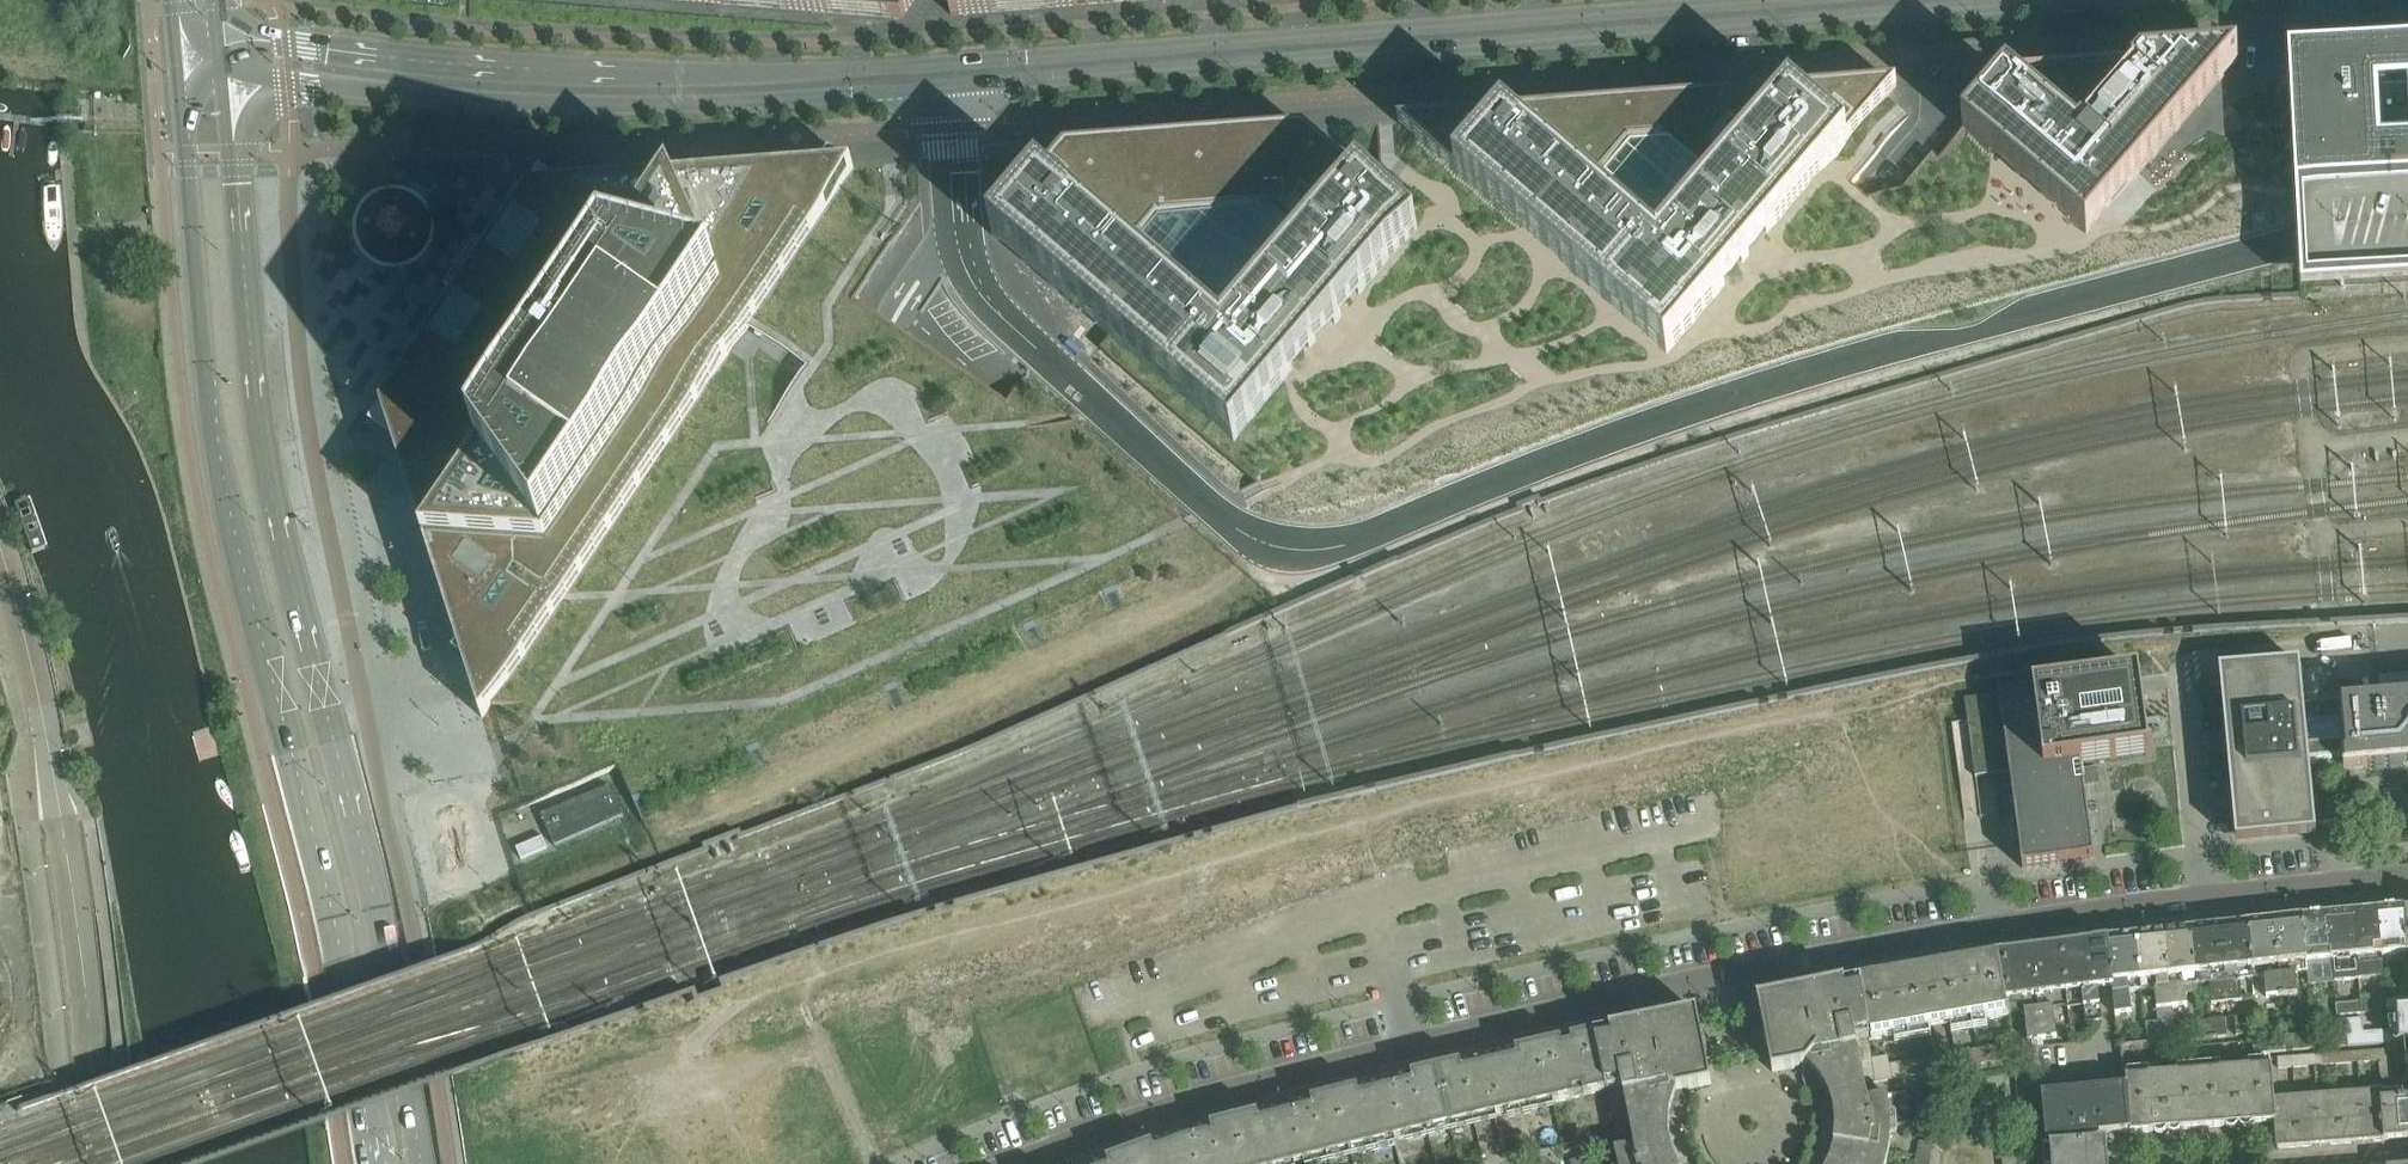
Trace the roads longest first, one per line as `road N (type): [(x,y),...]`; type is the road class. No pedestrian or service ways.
road 1 (secondary): [(225,77),(497,98),(683,102),(2058,0)]
road 2 (secondary): [(1737,0),(683,73),(498,65),(220,38)]
road 3 (residential): [(1020,1163),(1246,1086),(1724,976),(2006,926),(2407,876)]
road 4 (secondary): [(182,62),(208,388),(256,617),(323,873),(377,1163)]
road 5 (secondary): [(423,1163),(392,976),(273,491),(225,77)]
road 6 (unclassified): [(103,1163),(60,819),(0,550)]

